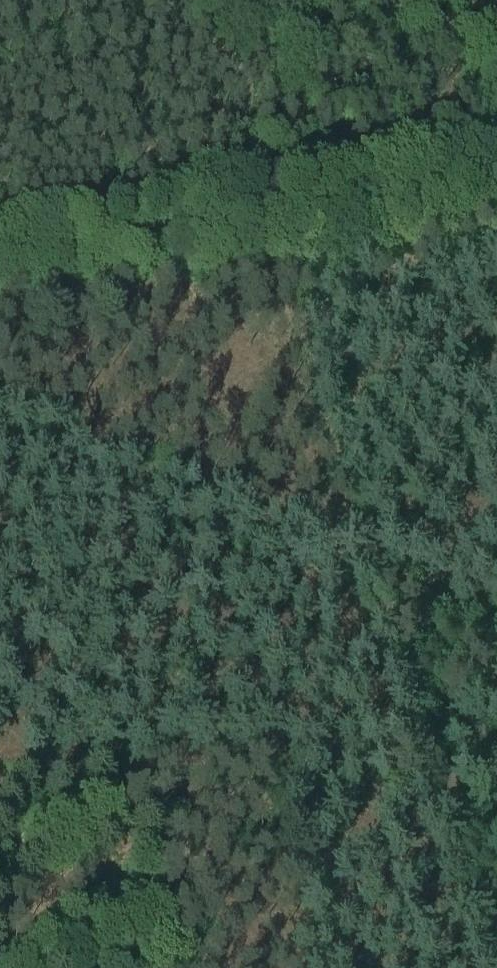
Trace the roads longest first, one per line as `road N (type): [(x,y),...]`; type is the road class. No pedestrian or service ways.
road 1 (track): [(427,769),(248,131),(247,0)]
road 2 (track): [(0,417),(496,622)]
road 3 (track): [(496,196),(0,265)]
road 4 (track): [(0,808),(169,764),(427,769)]

